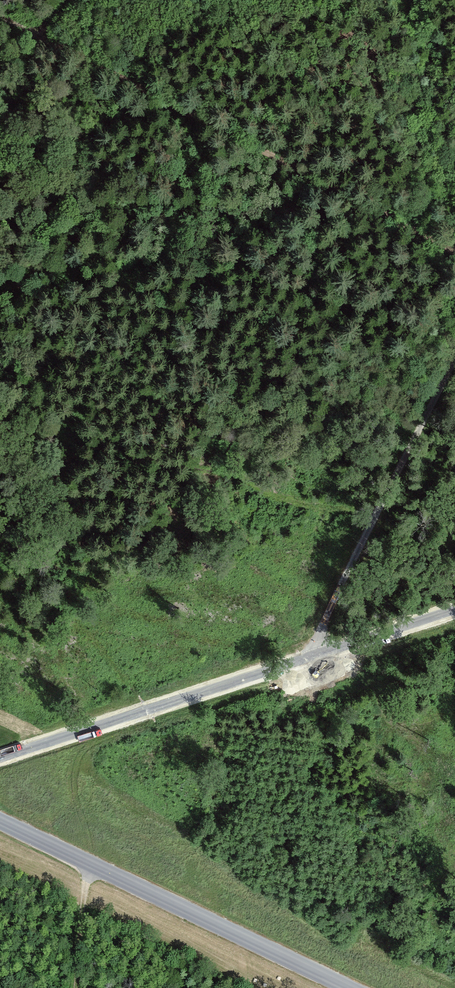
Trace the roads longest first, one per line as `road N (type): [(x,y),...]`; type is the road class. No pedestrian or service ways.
road 1 (tertiary): [(0,758),(454,609)]
road 2 (track): [(41,40),(454,255)]
road 3 (tertiary): [(349,987),(0,821)]
road 4 (track): [(315,657),(327,615),(454,362)]
road 5 (track): [(89,863),(79,987)]

